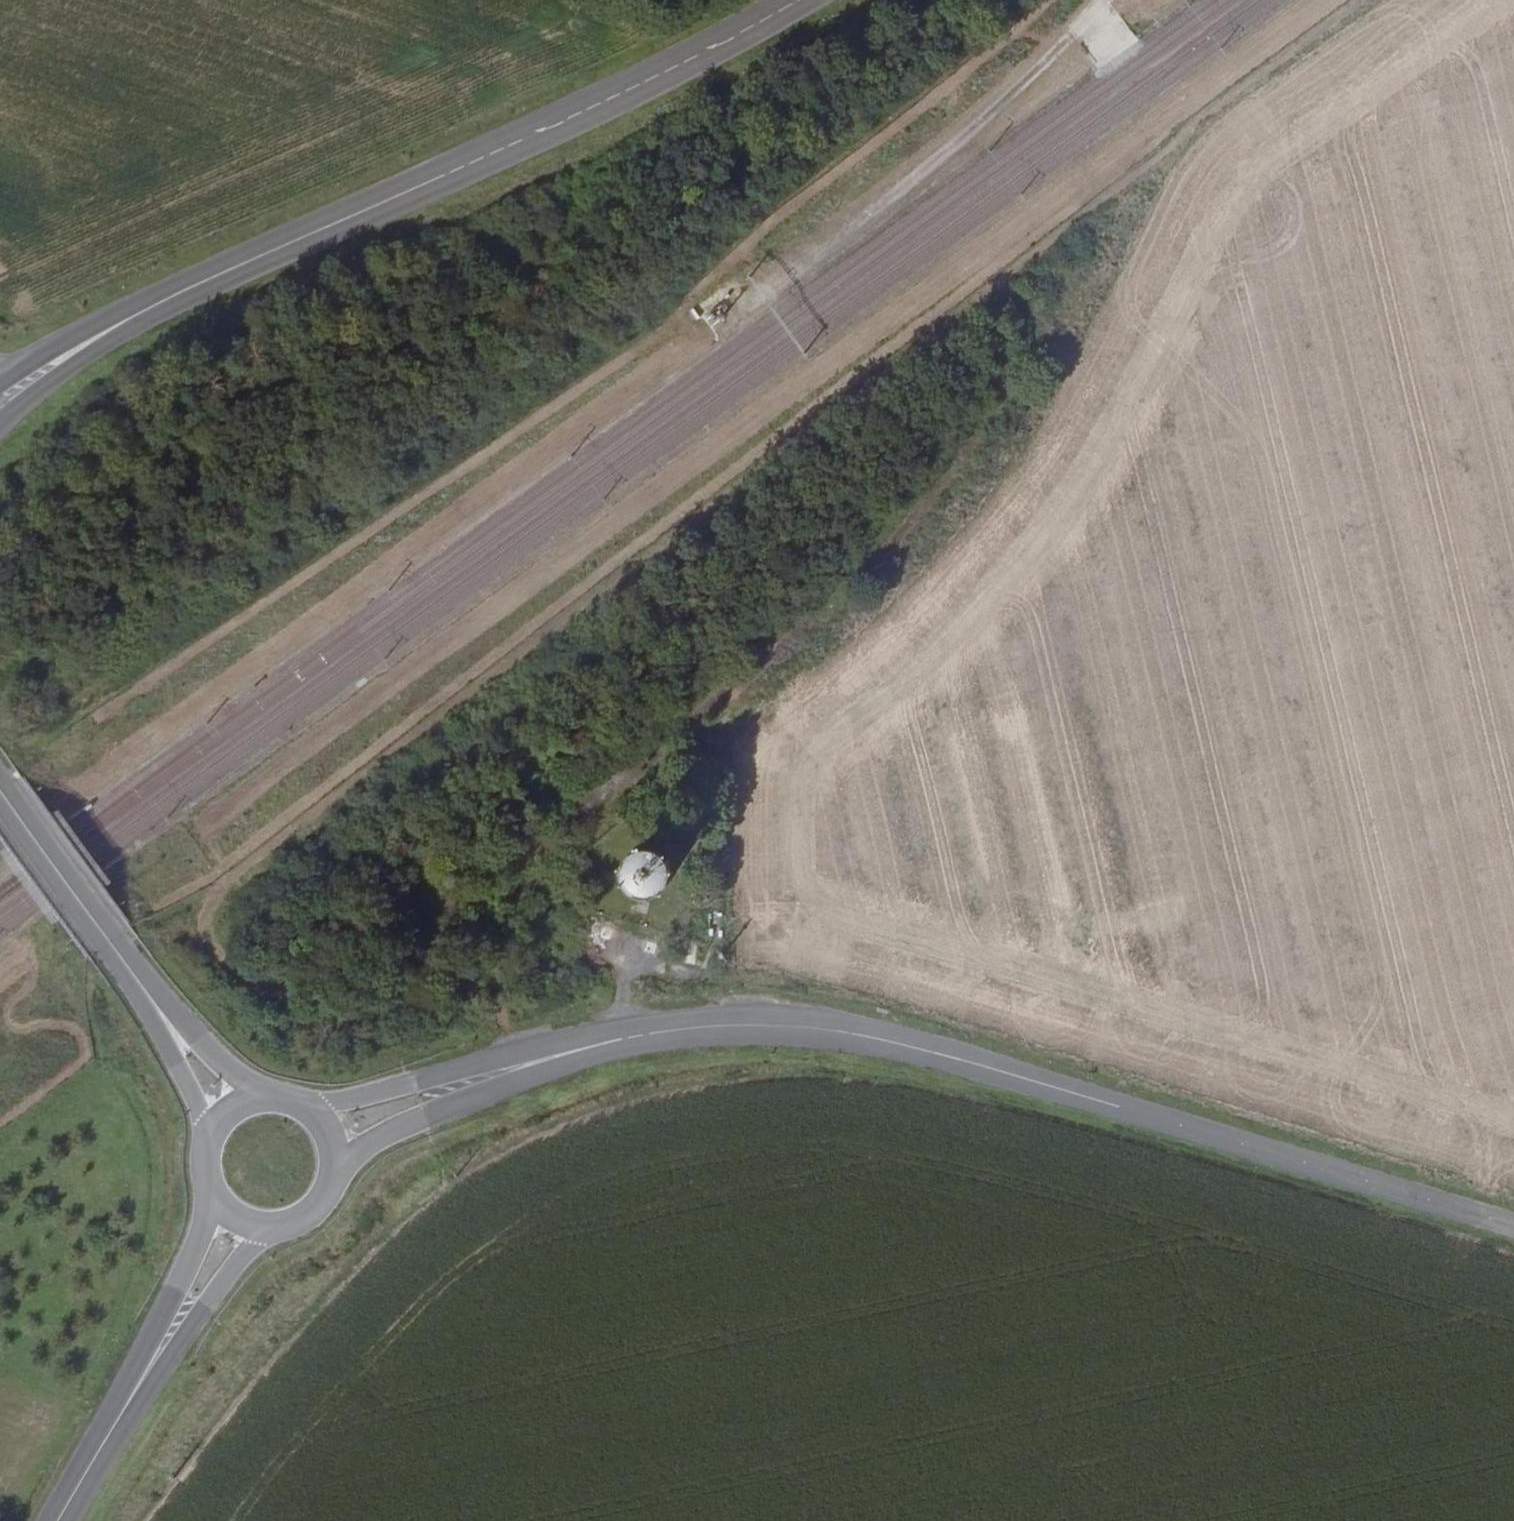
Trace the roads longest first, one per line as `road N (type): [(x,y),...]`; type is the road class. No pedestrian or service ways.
road 1 (tertiary): [(500,1075),(680,1030),(802,1027),(932,1055),(1513,1232)]
road 2 (tertiary): [(797,0),(625,91),(140,312),(0,400)]
road 3 (track): [(1114,0),(920,177),(774,284)]
road 4 (tertiary): [(118,951),(211,1132)]
road 5 (tertiary): [(259,1097),(118,951)]
road 6 (tertiary): [(0,789),(118,951)]
road 7 (tertiary): [(500,1075),(306,1107)]
road 8 (tertiary): [(335,1175),(393,1131),(500,1075)]
road 9 (tertiary): [(213,1197),(152,1370)]
road 10 (tertiary): [(152,1370),(267,1228)]
road 11 (tertiary): [(152,1370),(59,1520)]

